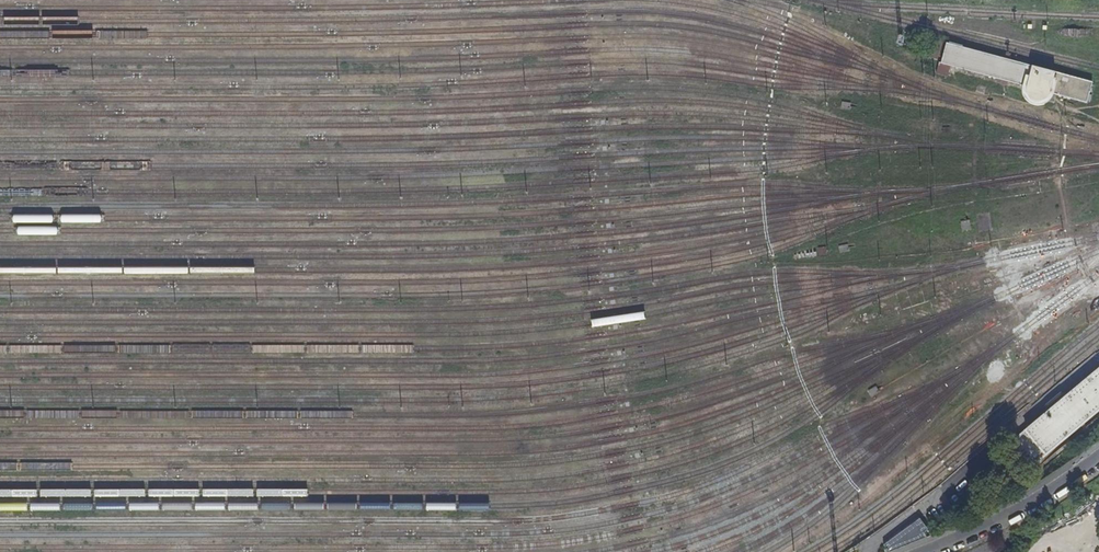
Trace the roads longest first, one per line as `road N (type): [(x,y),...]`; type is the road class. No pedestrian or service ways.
road 1 (residential): [(927,551),(1053,495),(1098,462)]

